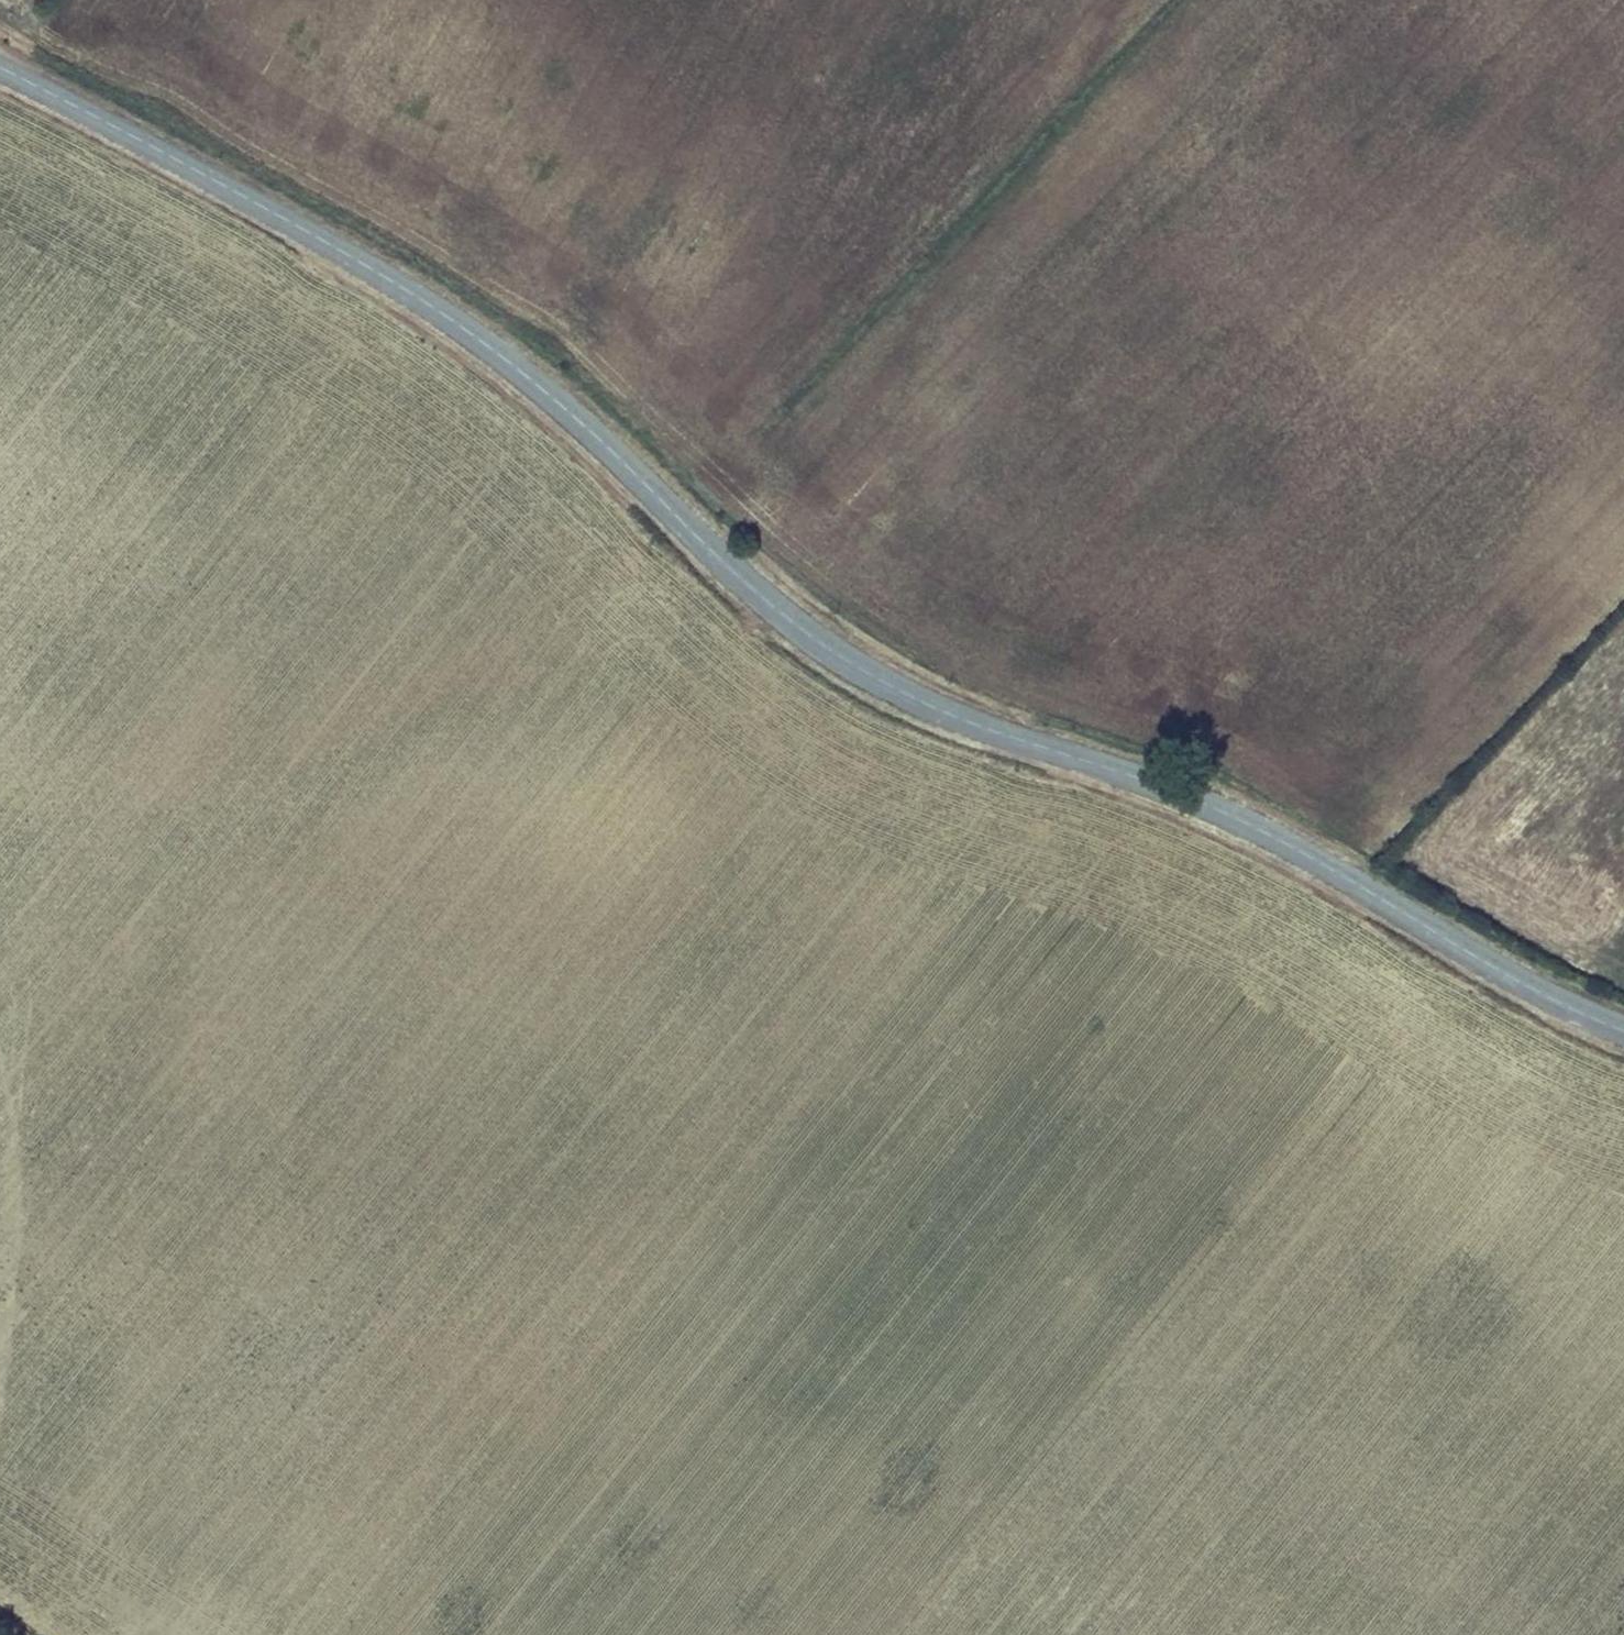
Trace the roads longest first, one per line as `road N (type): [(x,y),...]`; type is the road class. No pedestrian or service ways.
road 1 (tertiary): [(0,66),(450,318),(559,403),(773,608),(892,687),(1203,802),(1532,988),(1623,1030)]

